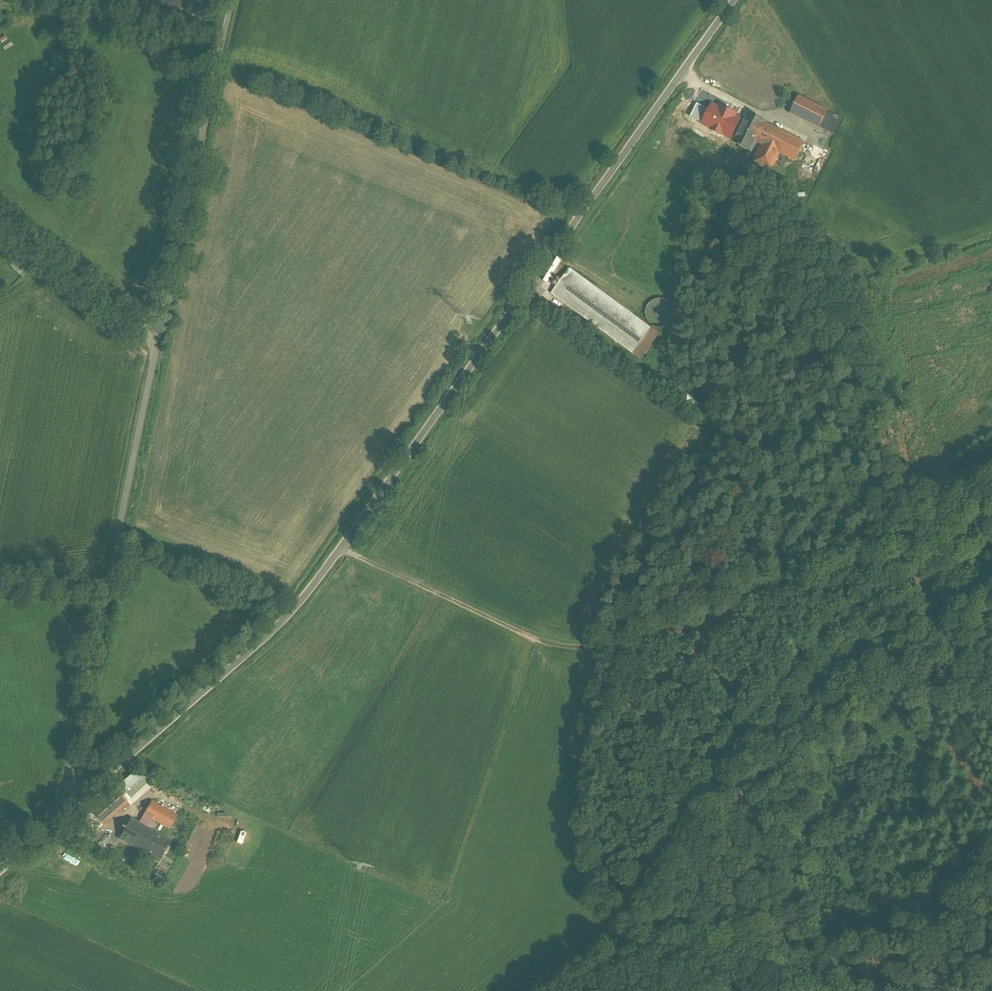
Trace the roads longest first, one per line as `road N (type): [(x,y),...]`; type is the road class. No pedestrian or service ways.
road 1 (unclassified): [(733,0),(288,616),(69,806)]
road 2 (track): [(340,549),(547,645),(590,651),(690,629),(806,576)]
road 3 (unclassified): [(69,806),(156,336)]
road 4 (unclassified): [(156,336),(229,0)]
road 5 (unclassified): [(0,220),(156,336)]

